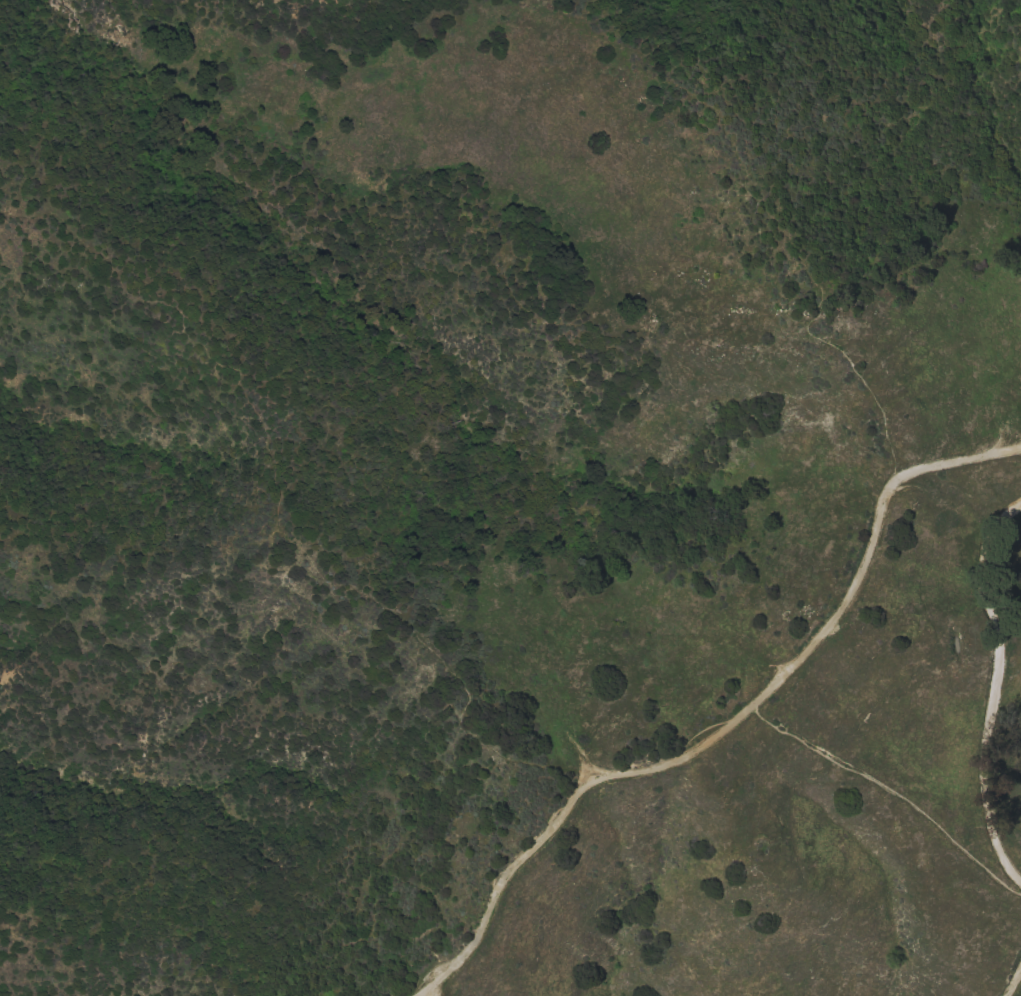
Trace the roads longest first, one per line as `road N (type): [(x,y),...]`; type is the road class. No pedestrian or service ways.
road 1 (track): [(1020,451),(907,472),(889,487),(863,570),(808,652),(673,768),(578,790),(505,873),(458,961),(416,995)]
road 2 (track): [(1020,887),(986,809),(983,735),(995,639),(990,526),(1020,502)]

